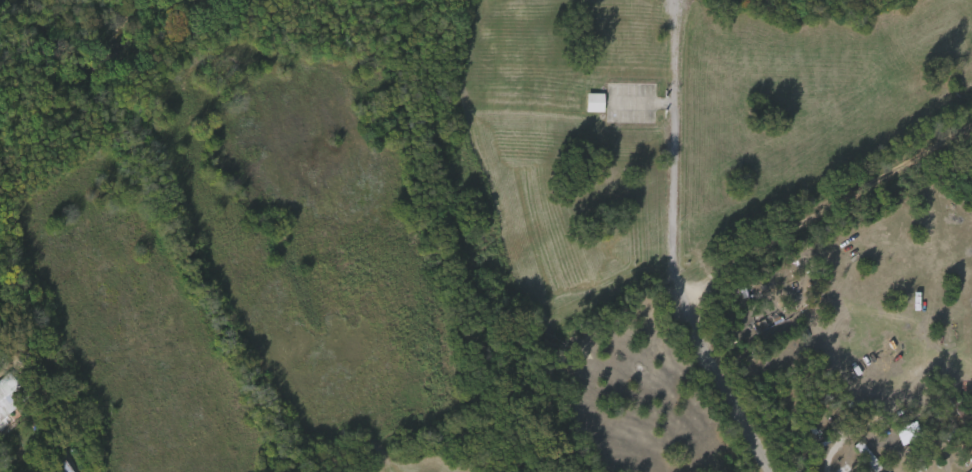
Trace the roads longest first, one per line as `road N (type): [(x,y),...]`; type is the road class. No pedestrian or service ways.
road 1 (residential): [(770,471),(706,356),(690,309),(699,294),(788,230),(971,125)]
road 2 (residential): [(690,309),(679,250),(681,0)]

